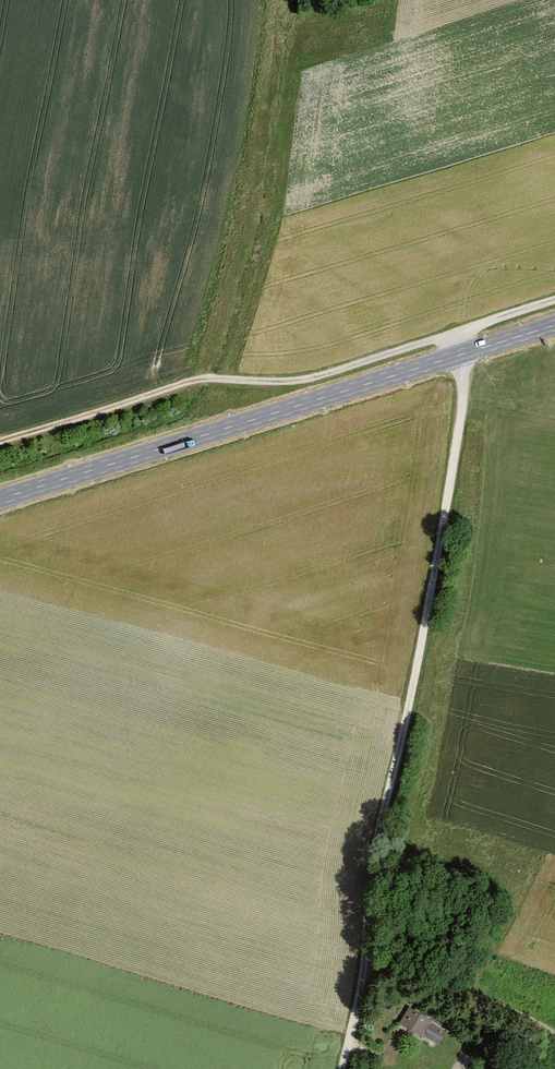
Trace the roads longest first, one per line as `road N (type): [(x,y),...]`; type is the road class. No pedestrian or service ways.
road 1 (track): [(340,1068),(366,965),(375,847),(452,477),(464,391),(456,333)]
road 2 (secondary): [(554,326),(0,498)]
road 3 (track): [(554,299),(323,375),(186,382),(0,442)]
road 4 (track): [(366,965),(508,1008),(554,1034)]

